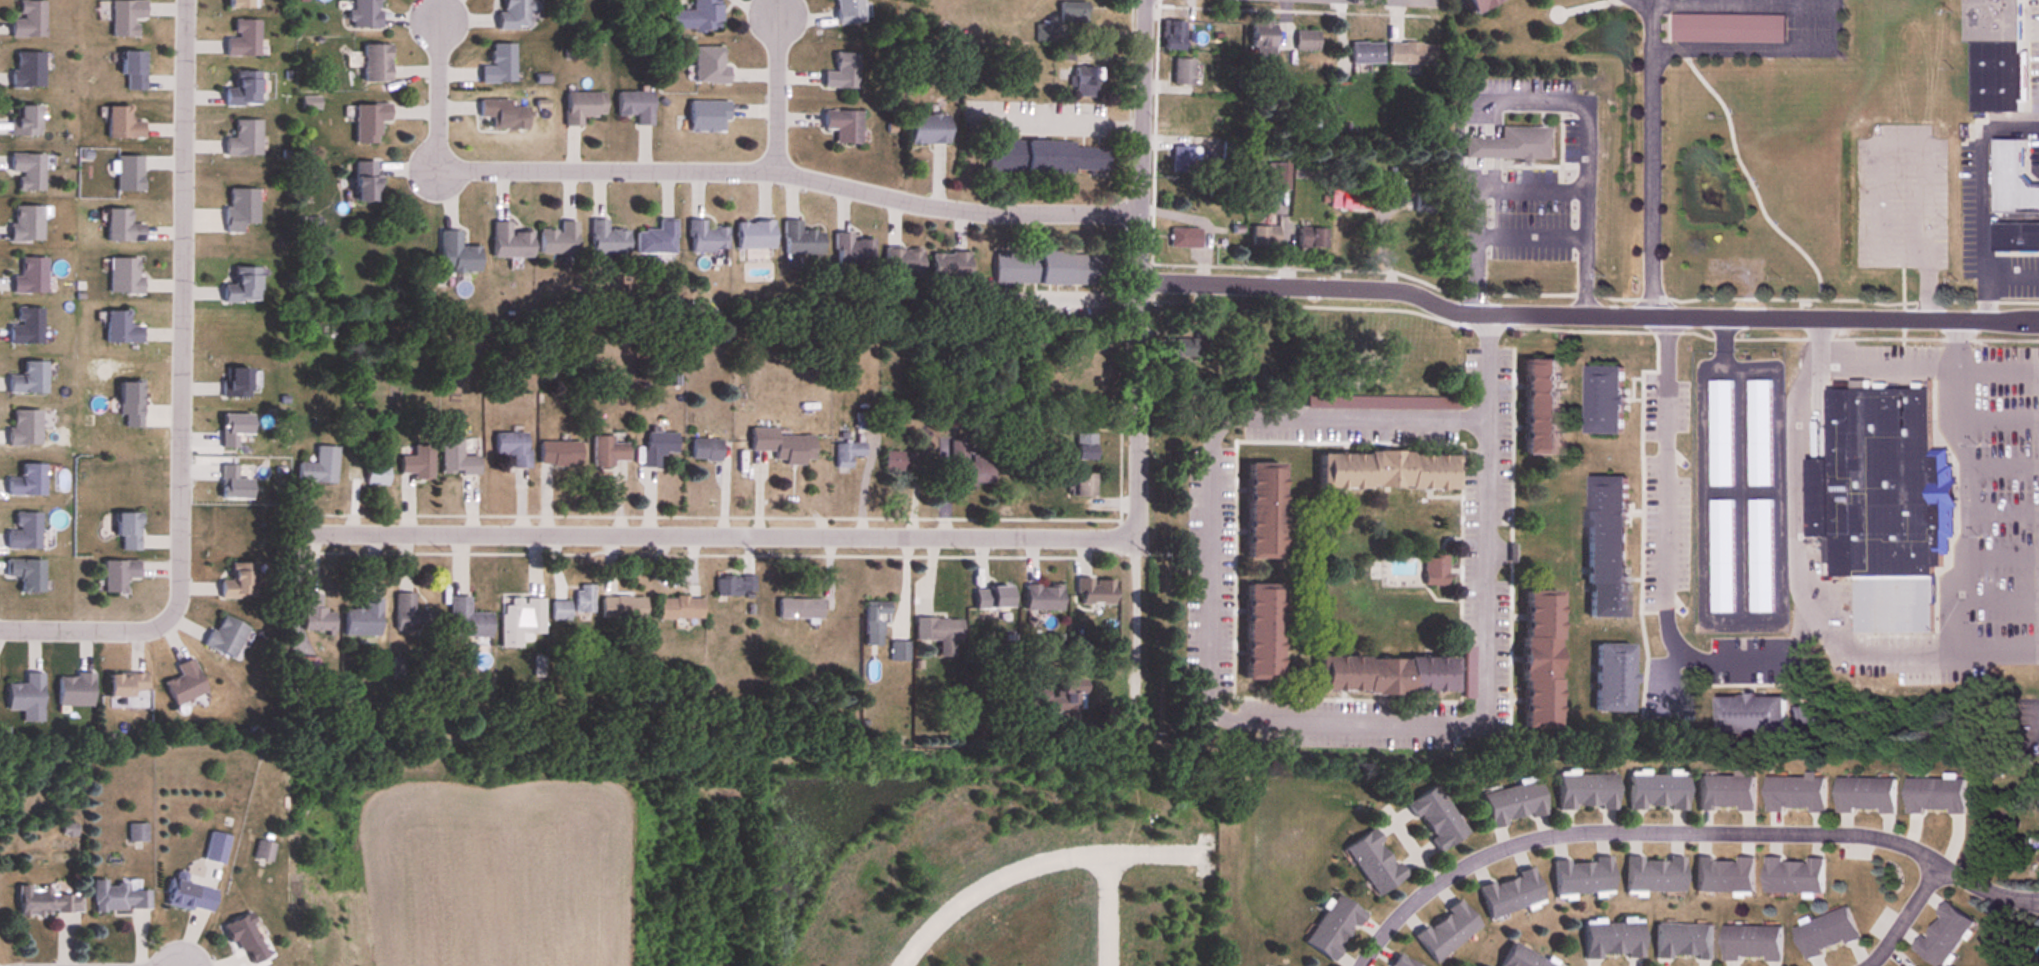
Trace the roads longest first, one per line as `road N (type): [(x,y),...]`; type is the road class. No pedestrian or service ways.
road 1 (residential): [(2038,322),(1496,315),(1375,288),(1141,283)]
road 2 (residential): [(1140,533),(301,529)]
road 3 (residential): [(185,0),(181,587),(163,626),(0,628)]
road 4 (residential): [(2038,900),(1985,890),(1910,843),(1604,830),(1498,849),(1422,892),(1361,965)]
road 5 (residential): [(1146,0),(1135,713)]
road 6 (residential): [(1140,211),(955,207),(773,169),(435,169)]
road 7 (residential): [(901,965),(937,918),(1030,863),(1110,852),(1206,857)]
road 8 (residential): [(773,169),(776,19)]
road 9 (residential): [(435,169),(438,24)]
road 10 (residential): [(1867,965),(1939,863)]

